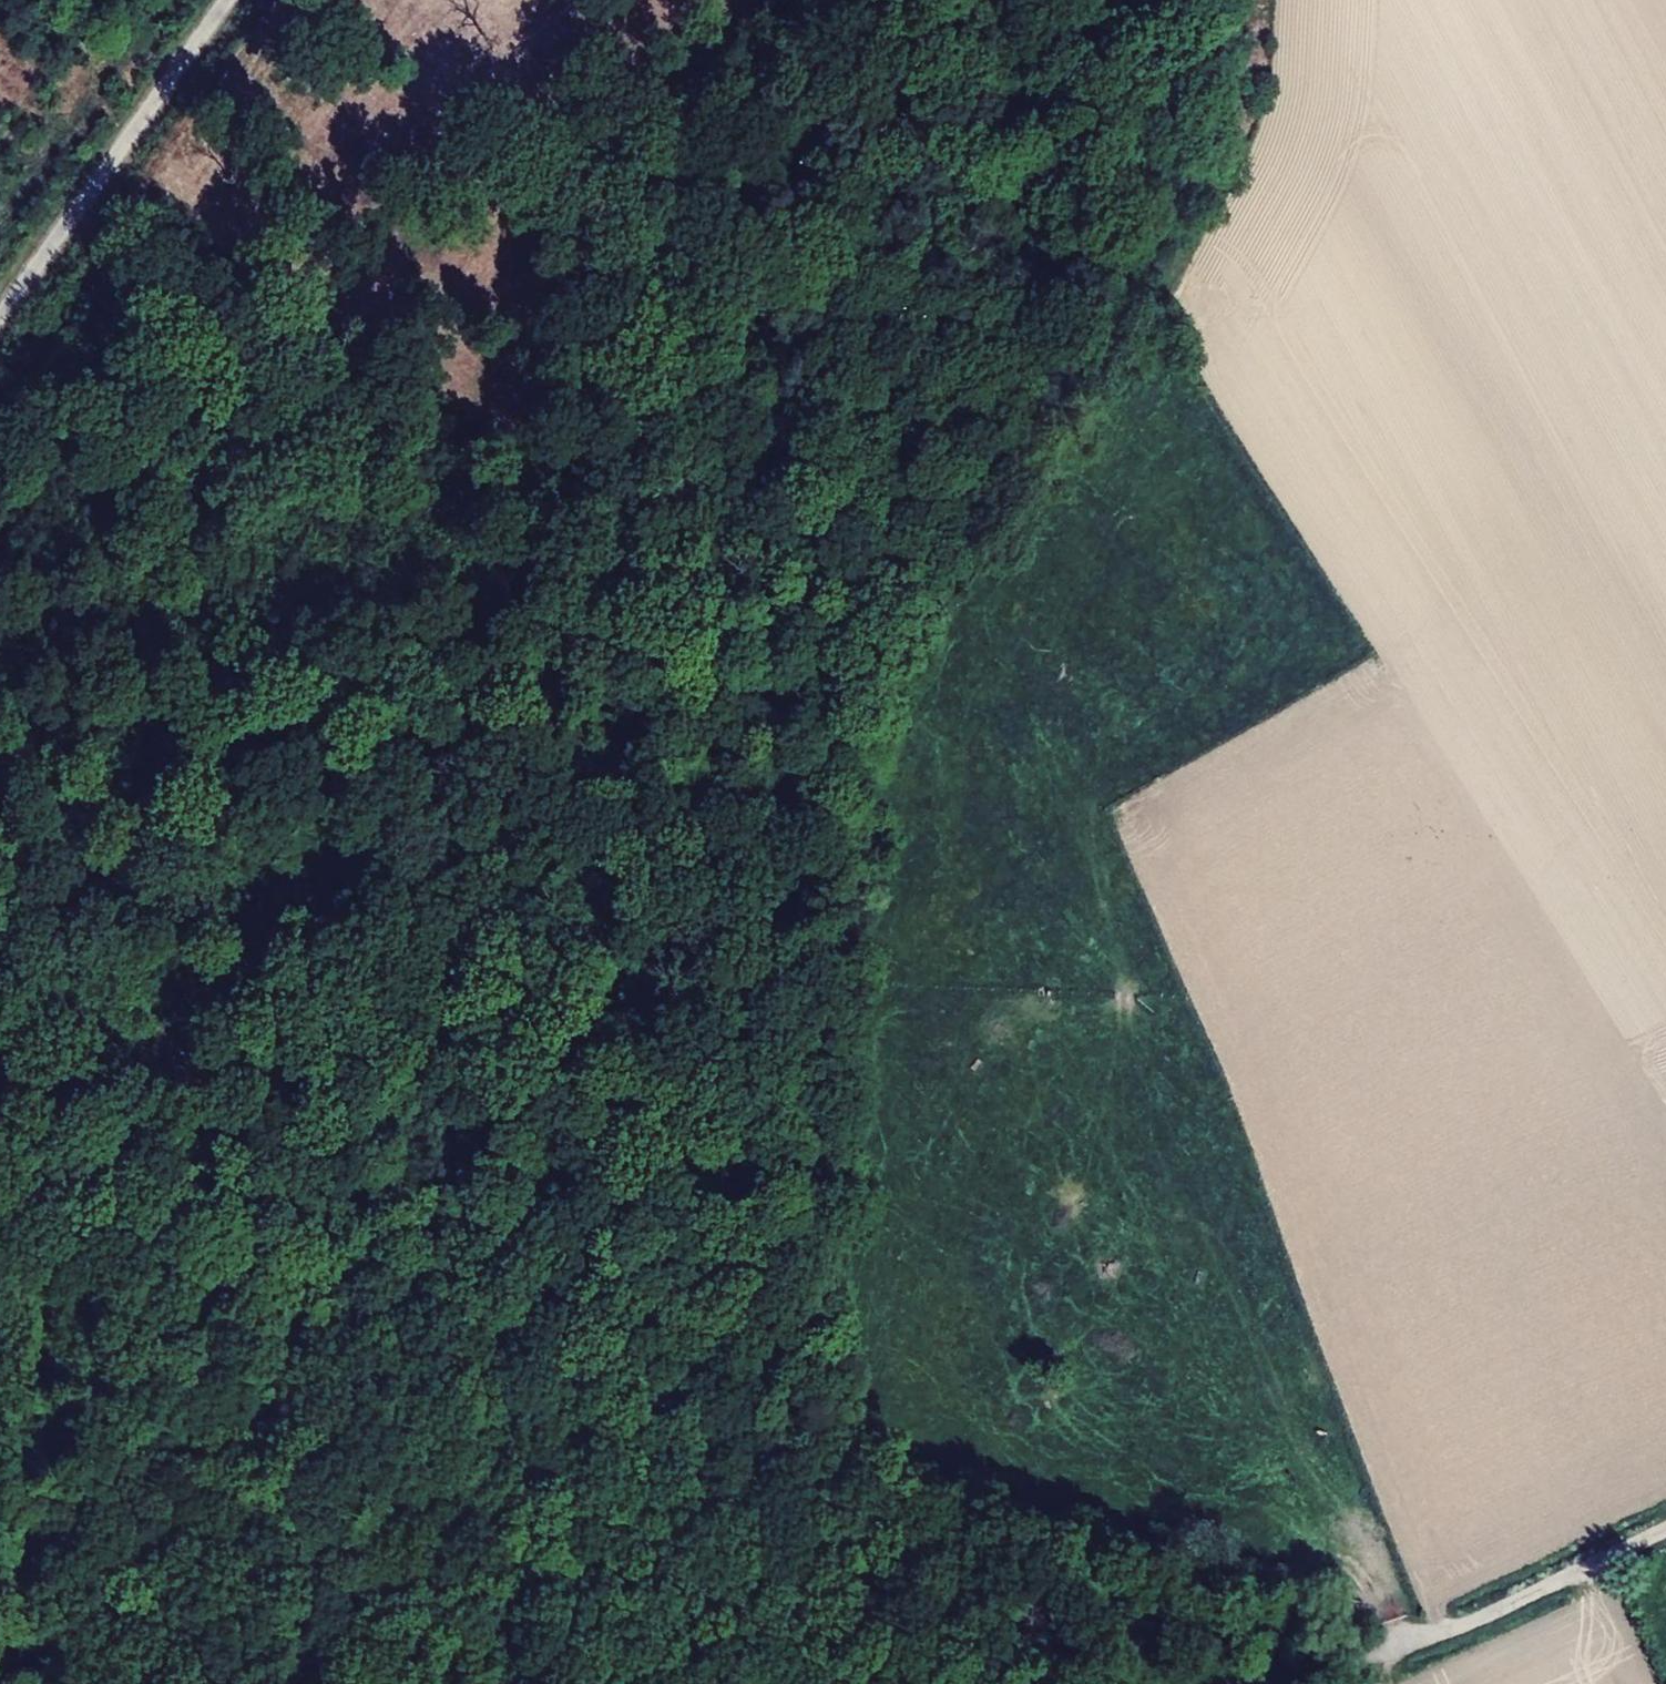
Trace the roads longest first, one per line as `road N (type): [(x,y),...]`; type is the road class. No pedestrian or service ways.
road 1 (track): [(0,331),(237,0)]
road 2 (unclassified): [(1665,1529),(1469,1621),(1296,1683)]

